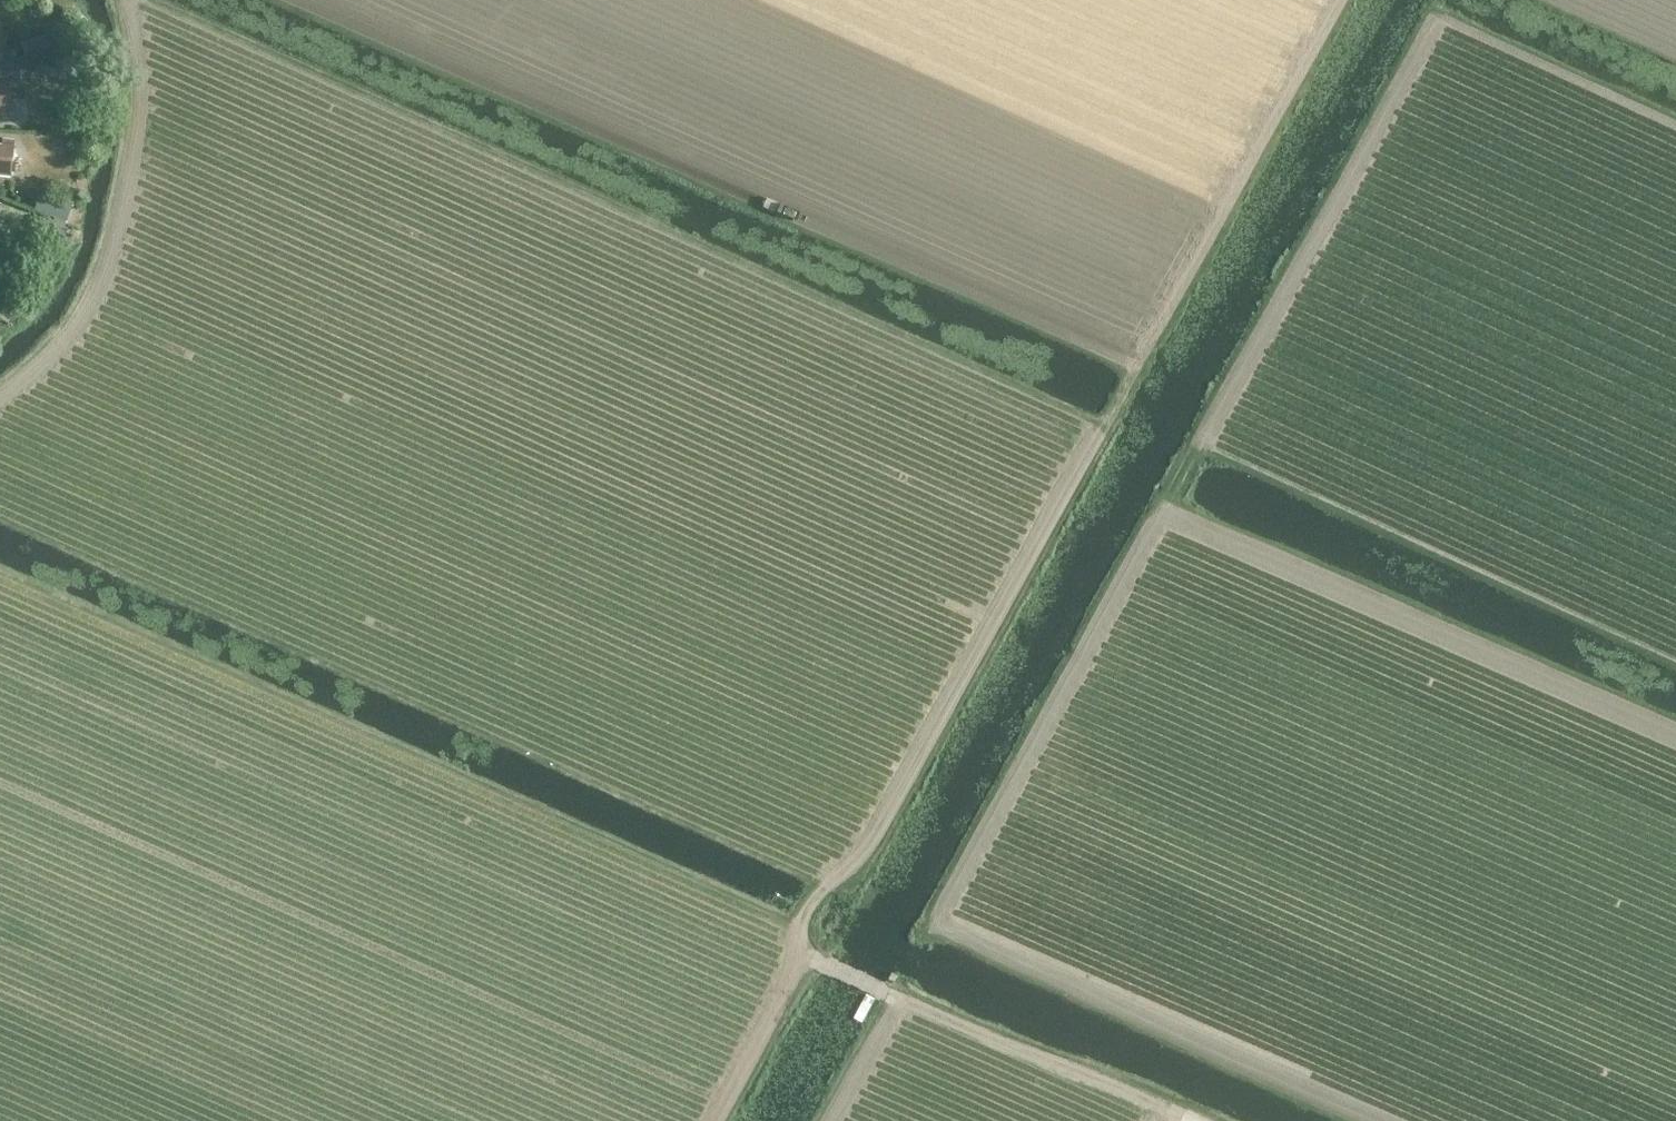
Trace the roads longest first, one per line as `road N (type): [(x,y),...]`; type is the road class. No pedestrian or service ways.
road 1 (track): [(1338,0),(849,869),(804,920),(783,991)]
road 2 (track): [(889,995),(1201,1120)]

